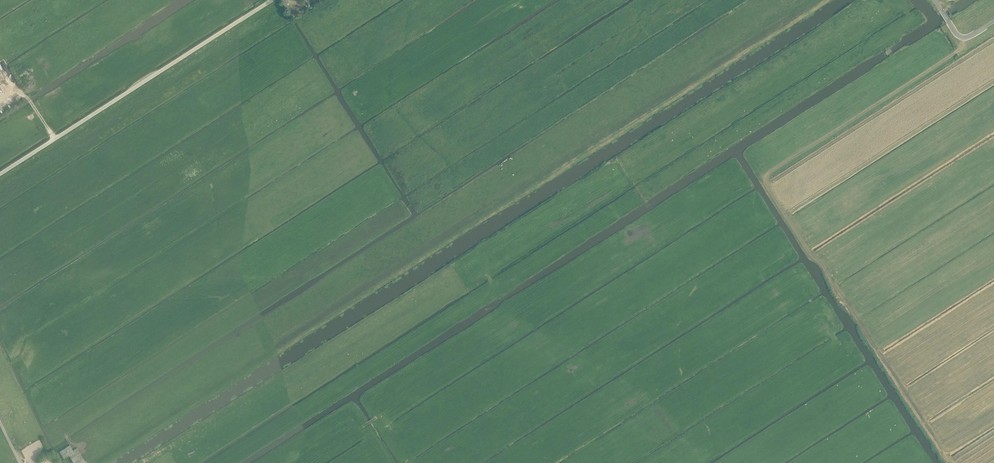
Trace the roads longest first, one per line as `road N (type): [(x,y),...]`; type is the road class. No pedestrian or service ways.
road 1 (unclassified): [(0,173),(271,0)]

